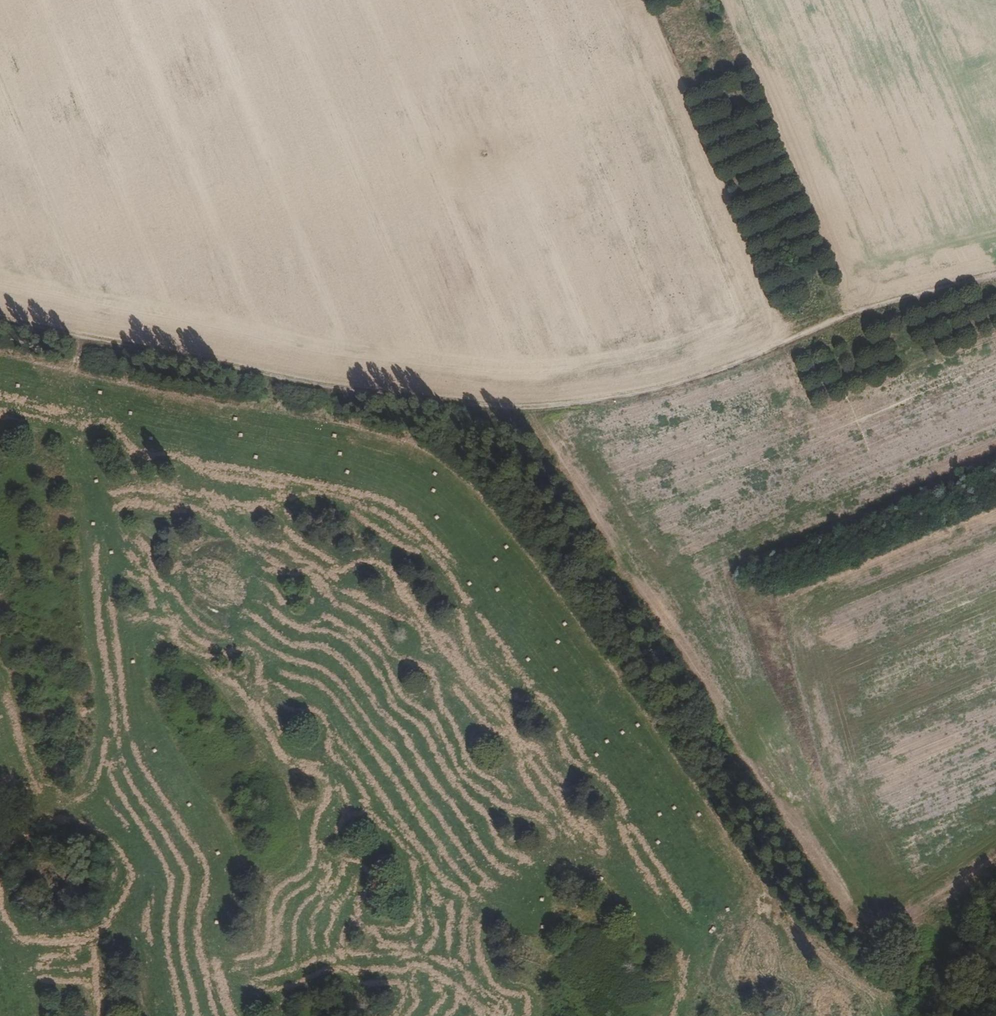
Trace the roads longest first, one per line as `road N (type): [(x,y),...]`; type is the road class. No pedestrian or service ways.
road 1 (track): [(0,320),(328,389),(551,406),(676,388),(834,324),(995,278)]

